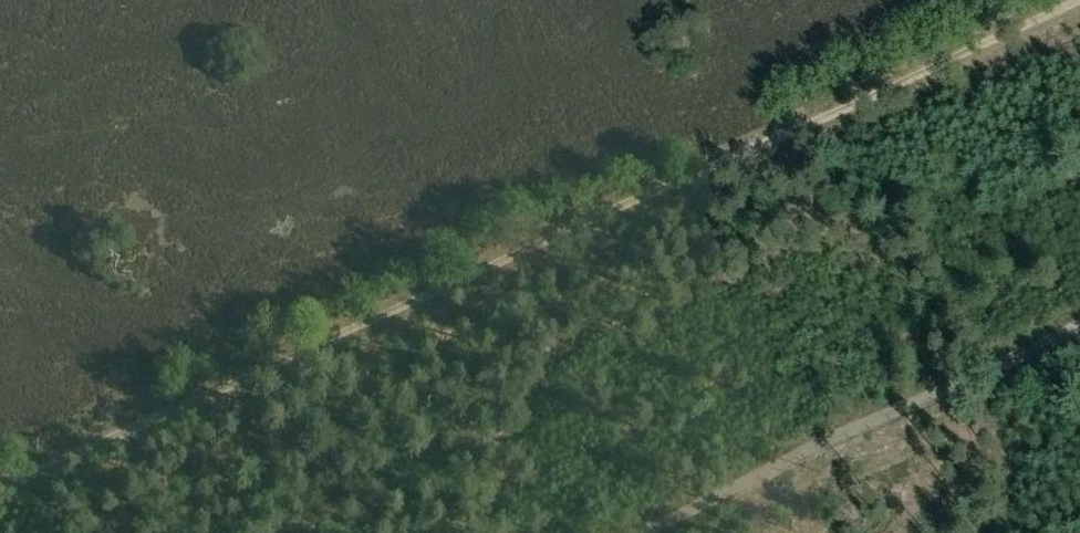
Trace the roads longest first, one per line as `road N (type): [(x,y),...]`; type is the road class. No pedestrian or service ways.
road 1 (track): [(0,482),(1079,1)]
road 2 (track): [(636,532),(1079,323)]
road 3 (track): [(231,377),(272,532)]

